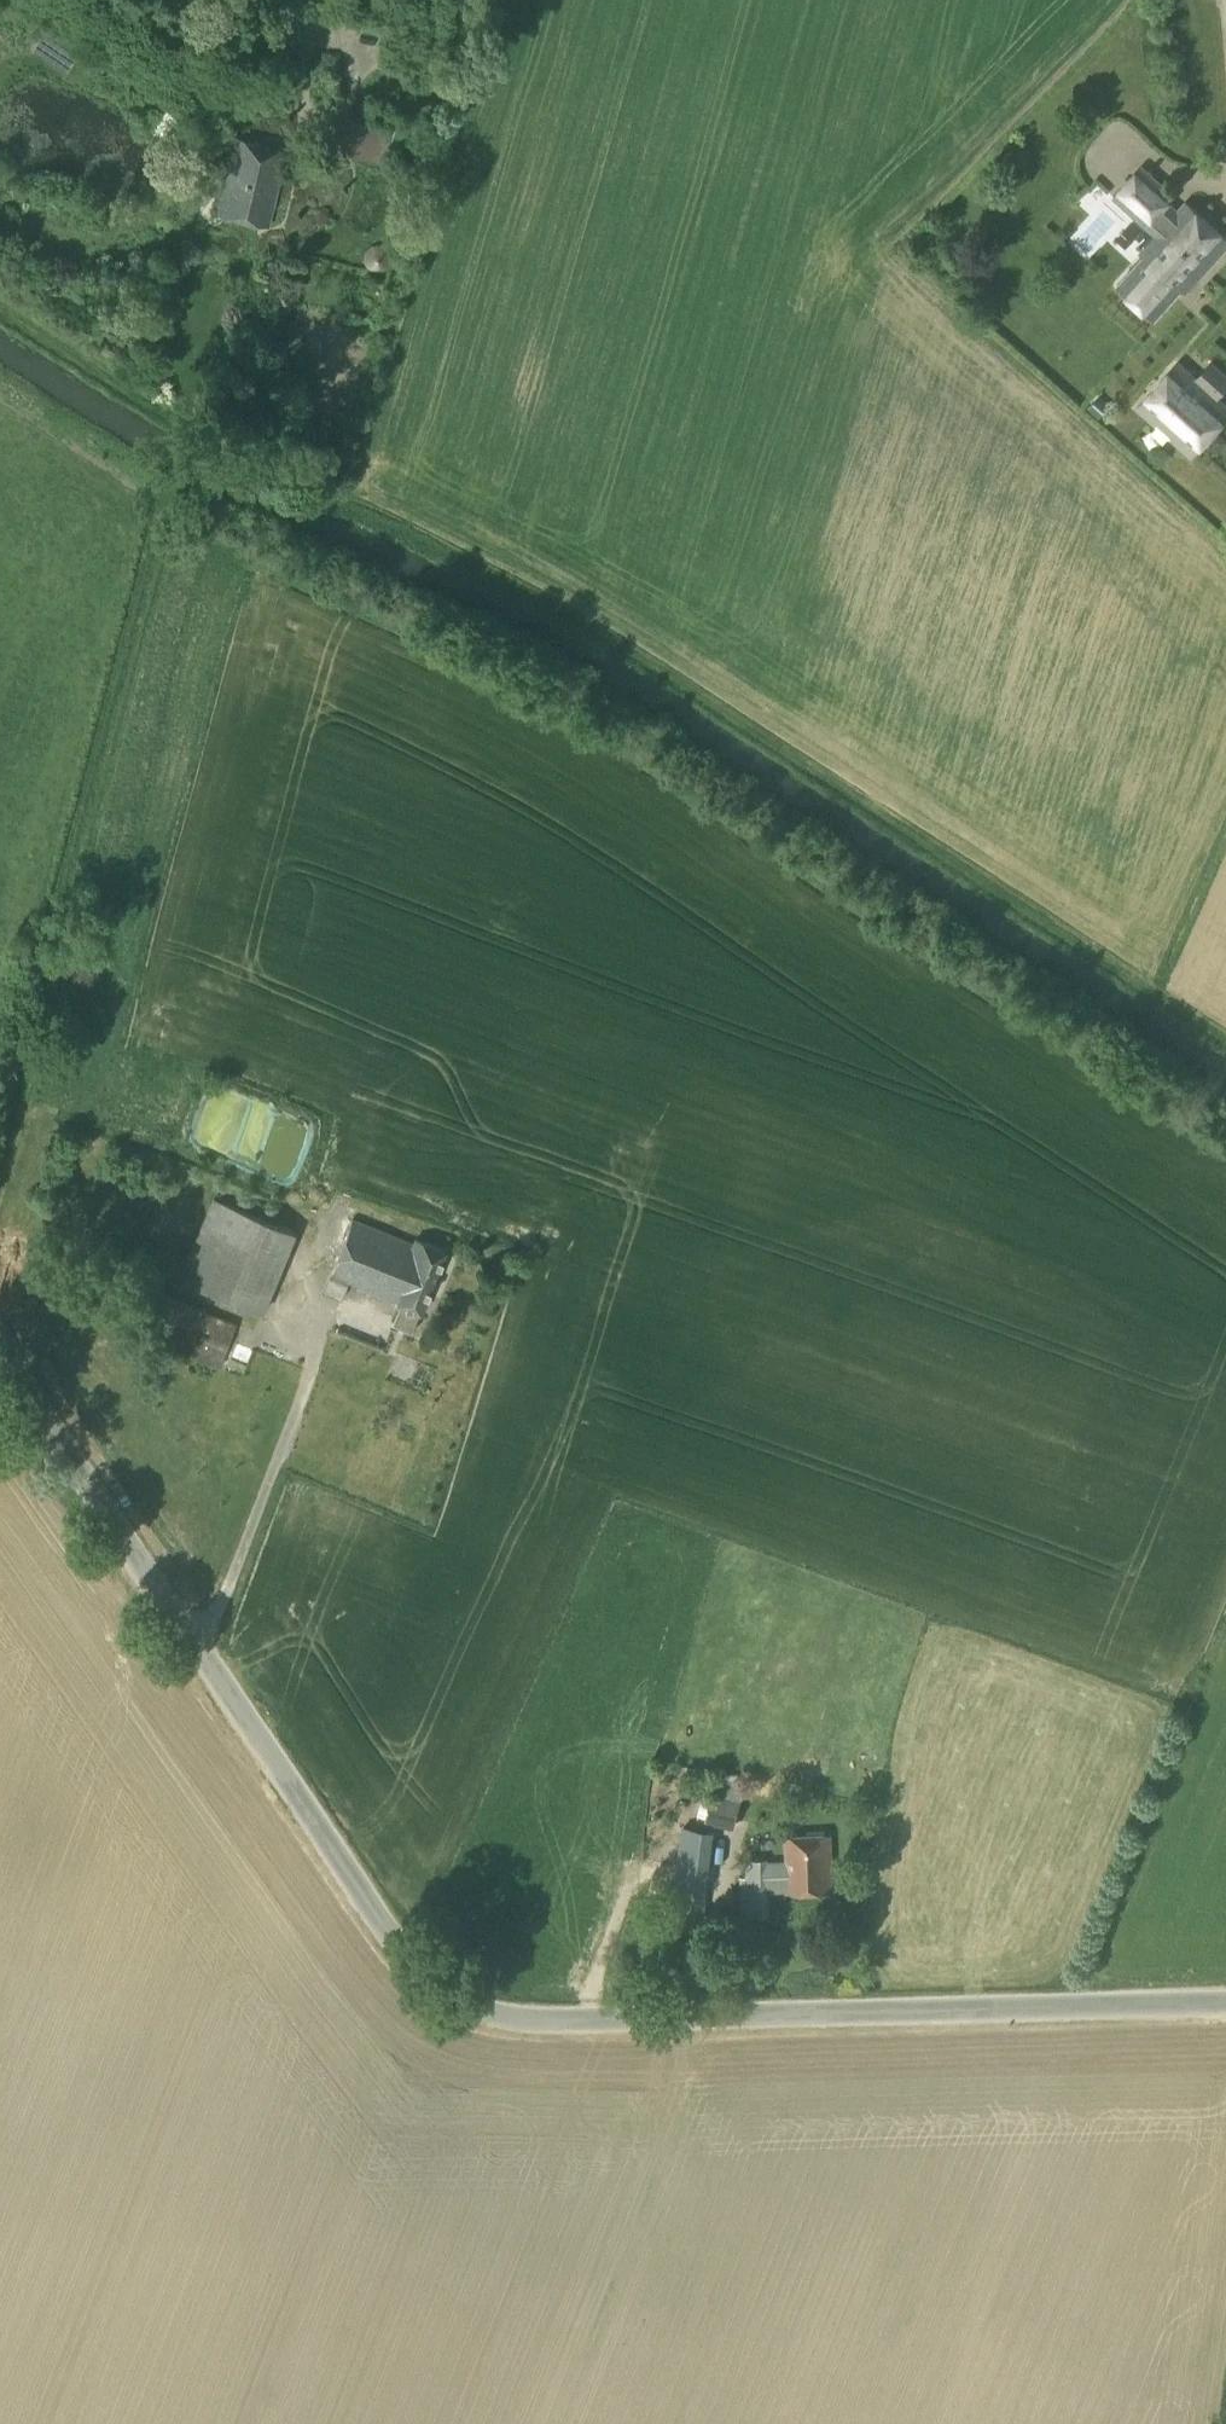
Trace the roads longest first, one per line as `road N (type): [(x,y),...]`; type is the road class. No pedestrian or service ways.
road 1 (tertiary): [(0,1354),(409,1969),(440,1997),(480,2015),(523,2020),(1225,2006)]
road 2 (unclassified): [(299,153),(306,0)]

